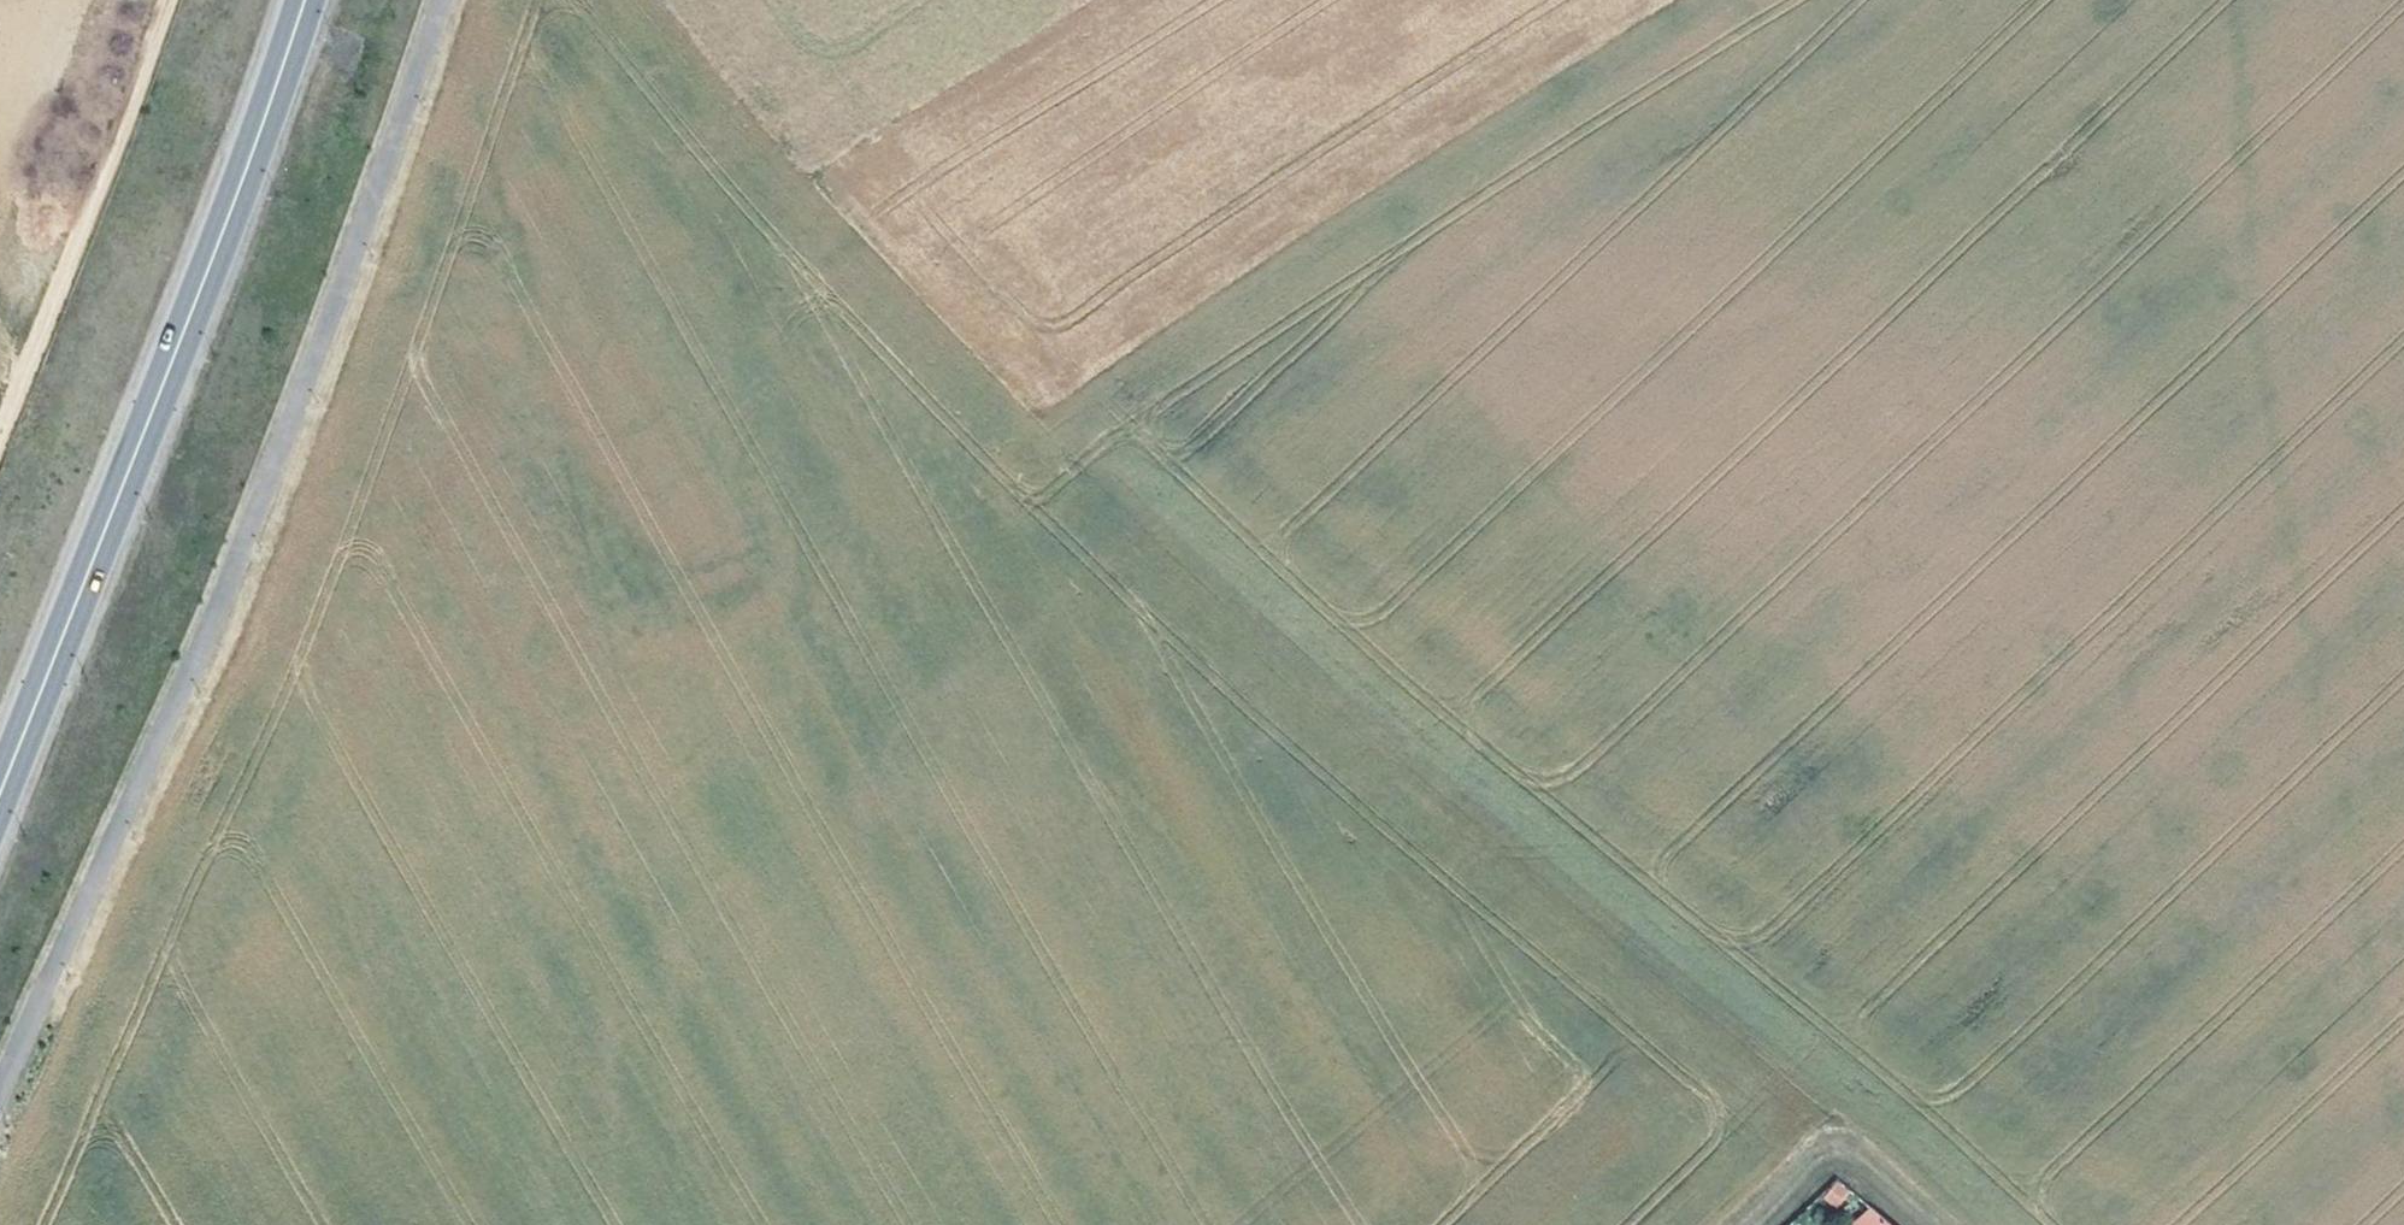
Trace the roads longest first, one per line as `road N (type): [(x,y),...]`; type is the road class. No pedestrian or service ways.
road 1 (primary): [(0,793),(217,246),(304,0)]
road 2 (track): [(166,0),(0,434)]

